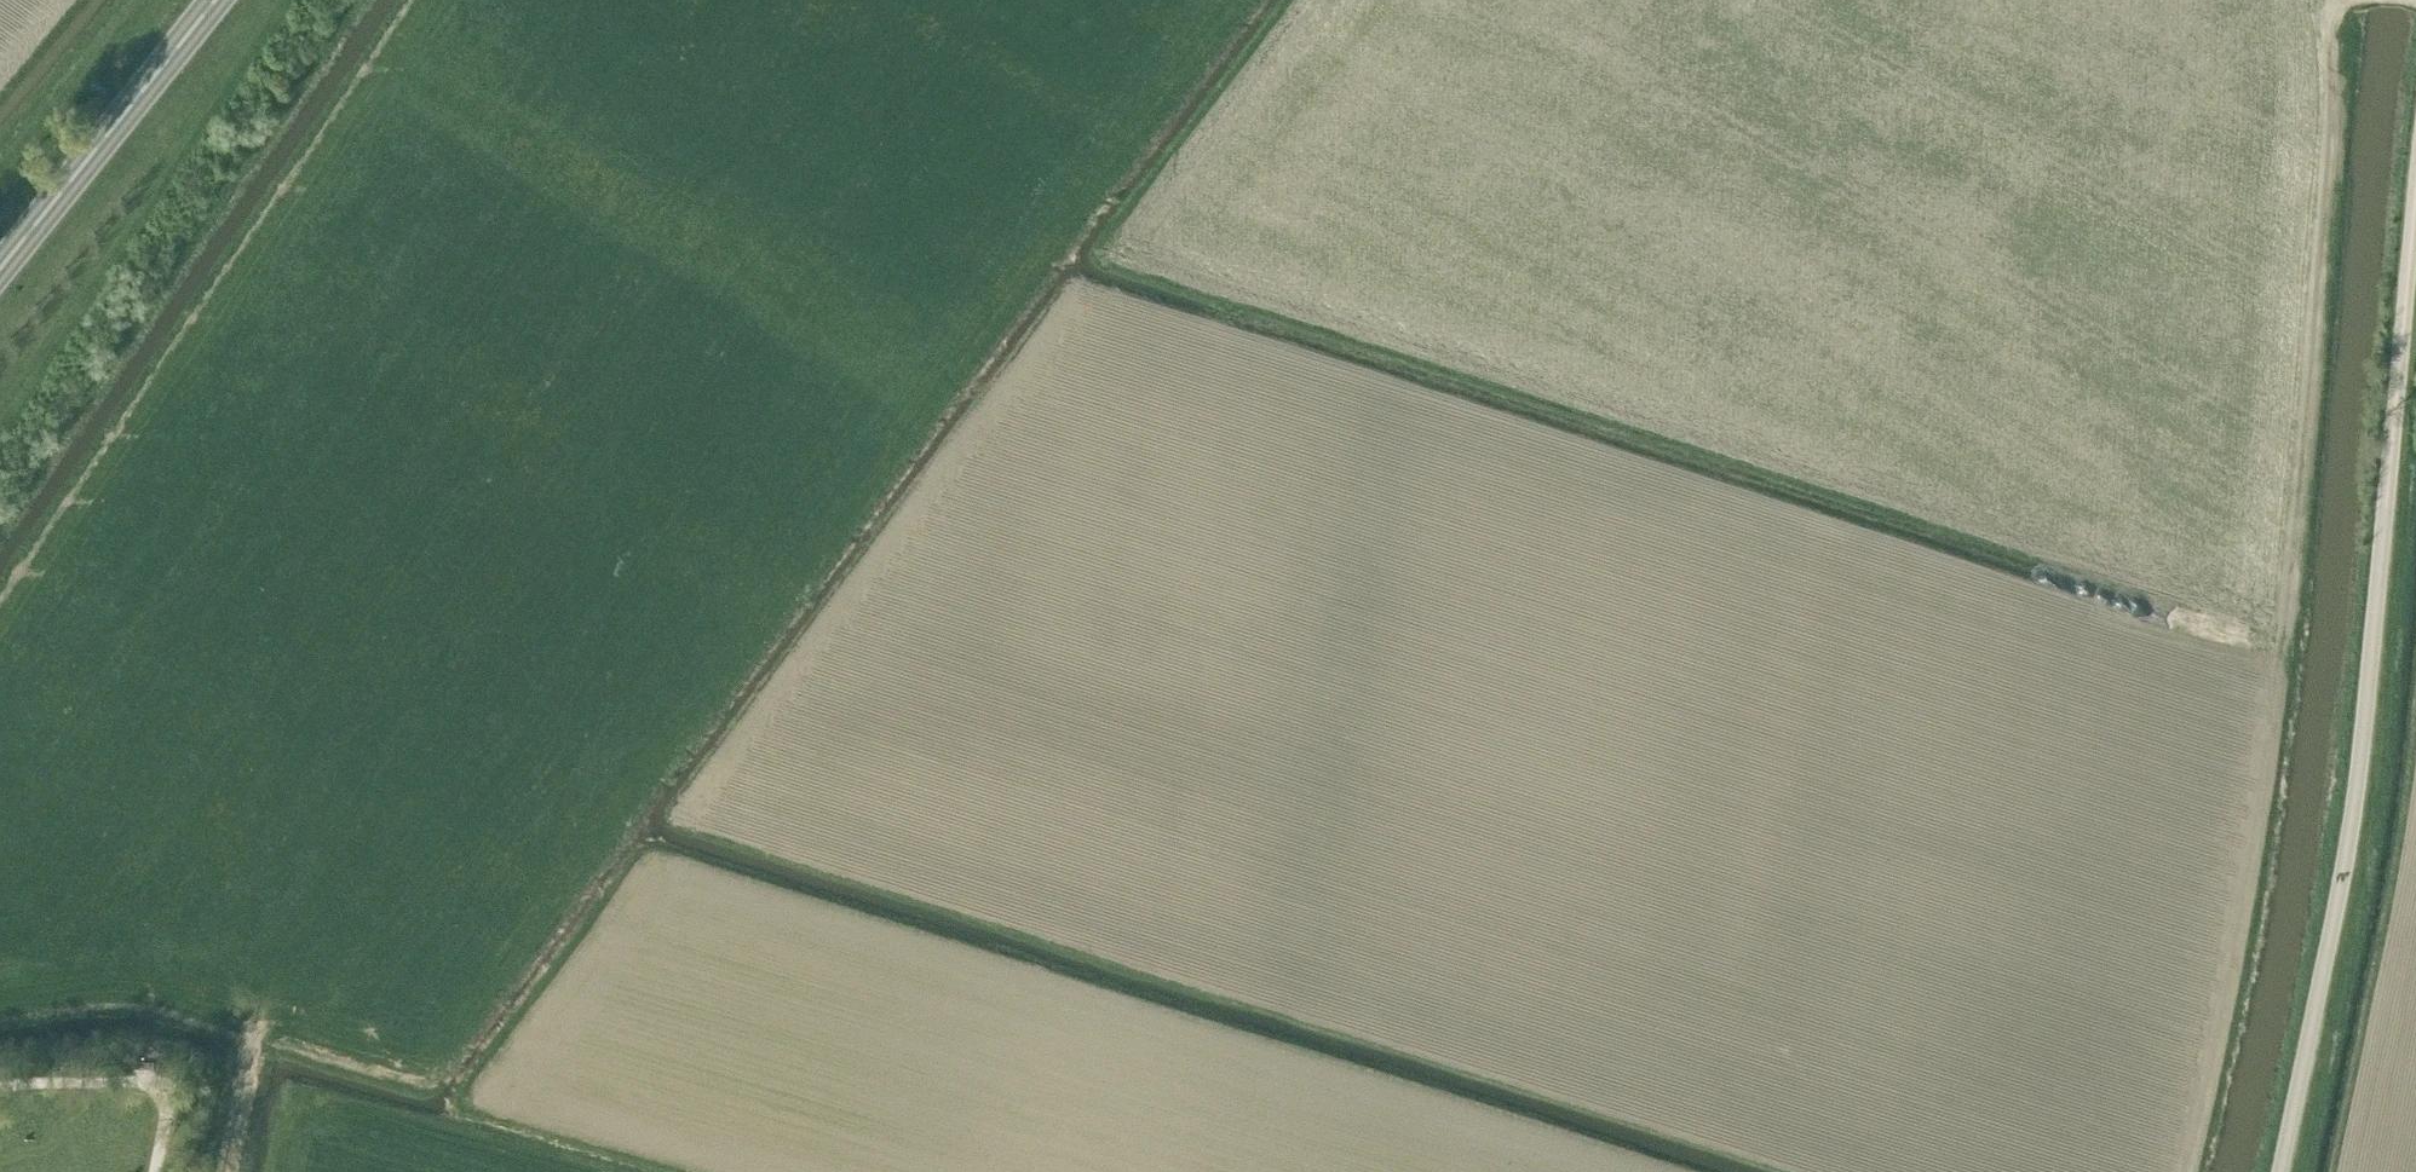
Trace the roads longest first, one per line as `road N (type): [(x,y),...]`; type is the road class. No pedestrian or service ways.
road 1 (unclassified): [(2279,1171),(2350,823),(2415,180)]
road 2 (trunk): [(0,267),(215,0)]

